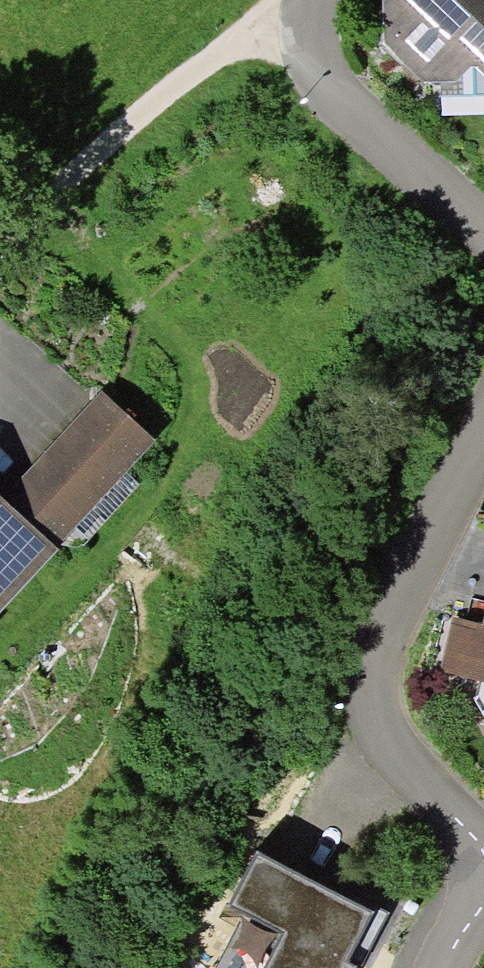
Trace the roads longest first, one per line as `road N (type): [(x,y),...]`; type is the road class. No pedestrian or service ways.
road 1 (residential): [(483,875),(373,740),(358,705),(483,419)]
road 2 (track): [(307,9),(217,59),(69,181),(0,254)]
road 3 (residential): [(483,241),(387,146),(323,68),(307,9),(314,0)]

